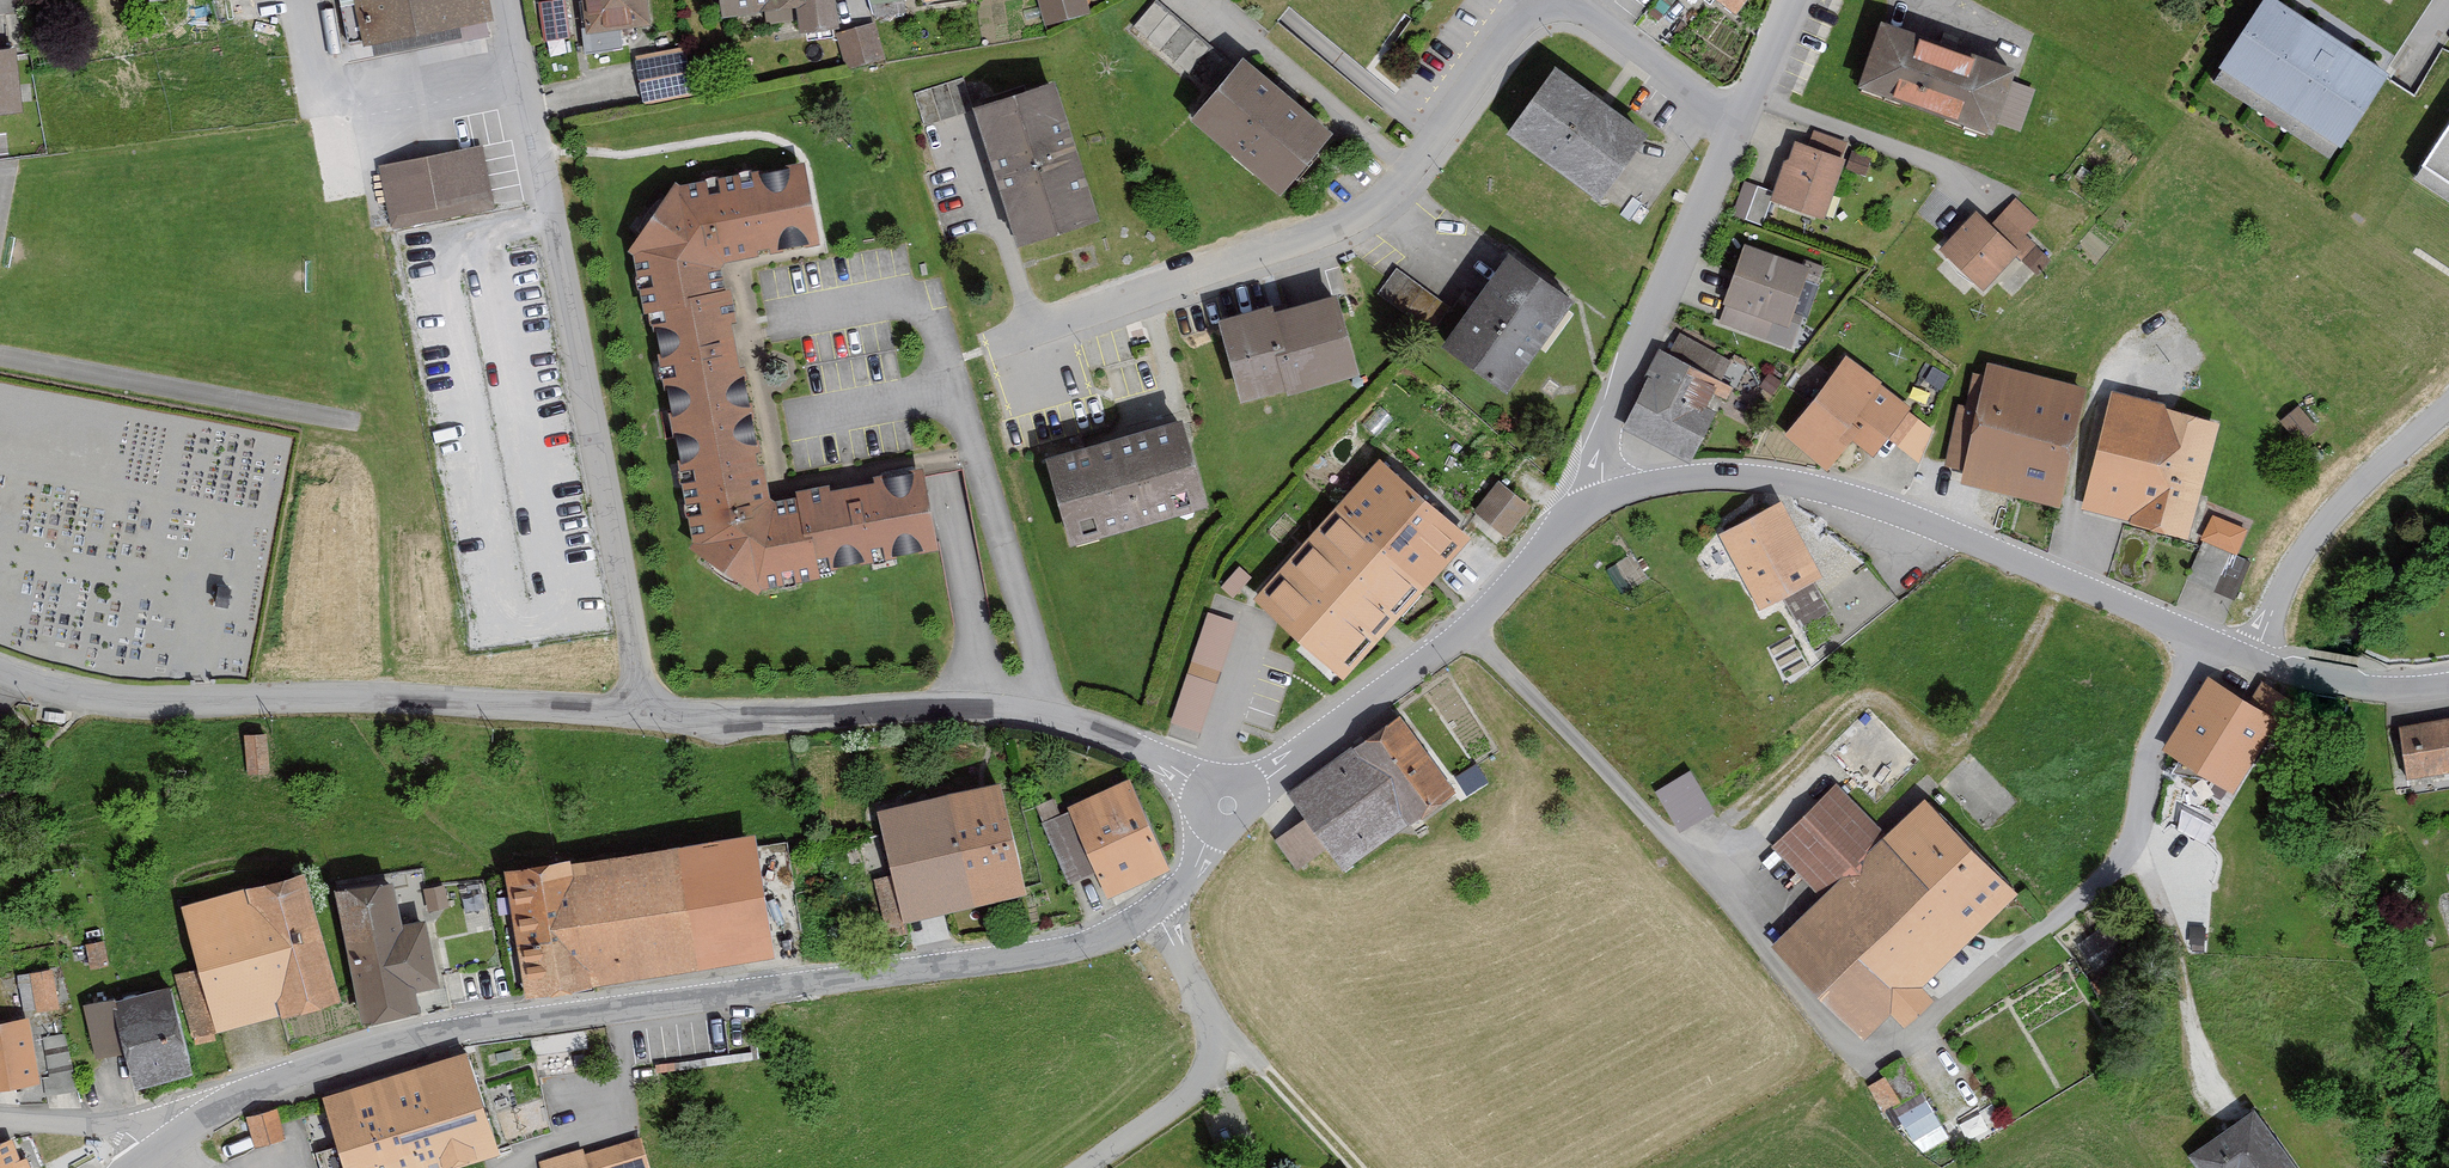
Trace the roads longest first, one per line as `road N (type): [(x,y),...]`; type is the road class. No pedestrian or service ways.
road 1 (unclassified): [(154,1152),(236,1099),(320,1063),(420,1037),(1042,954),(1158,912)]
road 2 (unclassified): [(1602,495),(1715,477),(1797,486),(1949,533),(2253,660),(2357,684),(2448,686)]
road 3 (residential): [(514,0),(645,711)]
road 4 (residential): [(645,711),(182,704),(52,686),(0,661)]
road 5 (residential): [(1221,810),(1147,760),(1054,716),(971,704),(645,711)]
road 6 (unclassified): [(1791,0),(1607,424),(1602,495)]
road 7 (unclassified): [(1221,810),(1348,726),(1463,634),(1602,495)]
road 8 (unclassified): [(1158,912),(1220,1051),(1194,1099),(1093,1167)]
road 9 (residential): [(154,1152),(114,1128),(0,1121)]
road 10 (unclassified): [(1158,912),(1195,867),(1221,810)]

